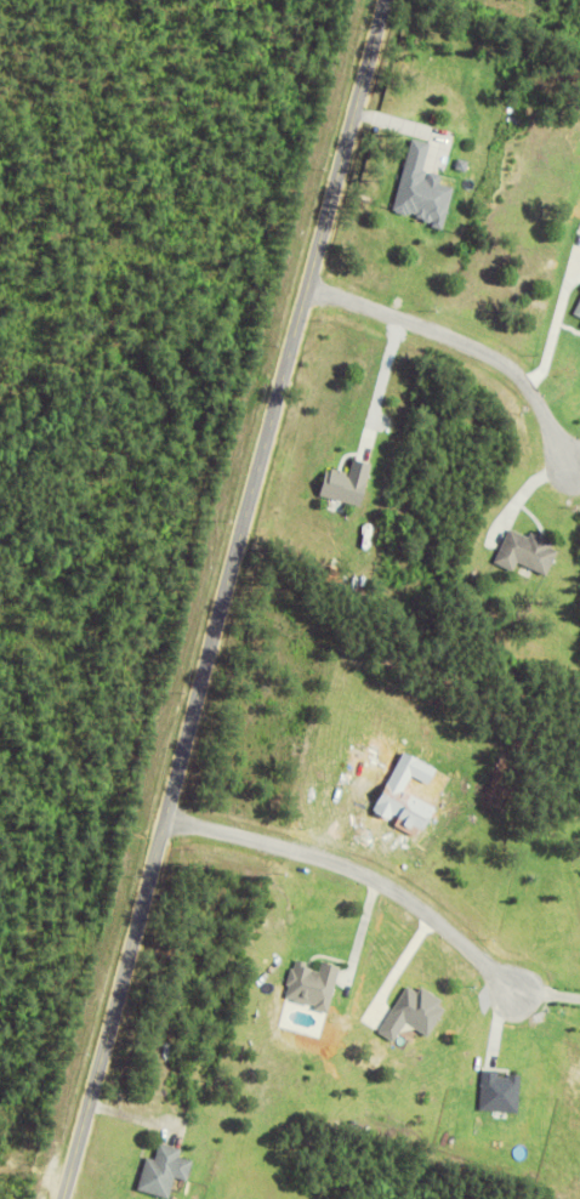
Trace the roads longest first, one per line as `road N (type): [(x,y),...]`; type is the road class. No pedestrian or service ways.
road 1 (tertiary): [(63,1198),(388,0)]
road 2 (residential): [(166,819),(280,843),(375,880),(417,905),(516,991)]
road 3 (residential): [(311,282),(516,370),(535,391),(573,470)]

